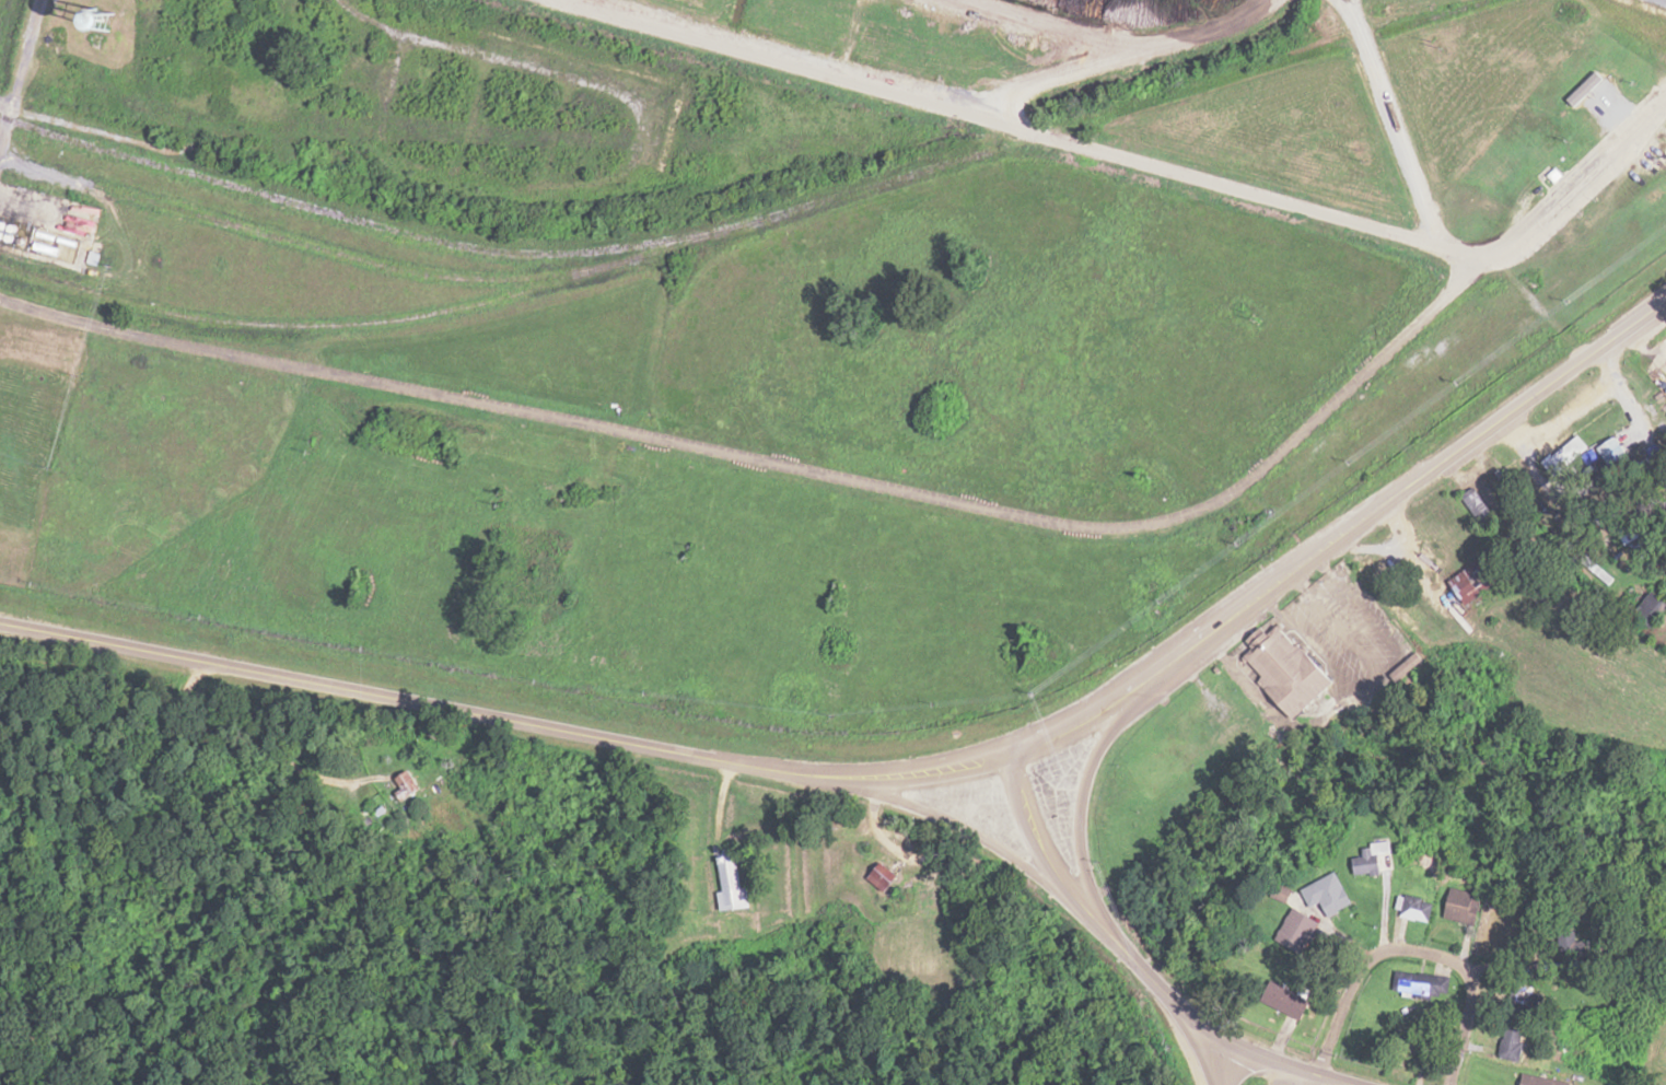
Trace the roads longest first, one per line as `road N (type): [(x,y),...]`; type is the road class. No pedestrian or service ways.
road 1 (residential): [(1665,86),(1254,472),(1170,516),(1063,523),(0,299)]
road 2 (tertiary): [(1330,1084),(1193,1030),(1093,938),(1074,858),(1077,794),(1108,732),(1156,673),(1665,297)]
road 3 (residential): [(0,628),(813,778),(949,772),(1076,721),(1156,673)]
road 4 (residential): [(1489,257),(548,0)]
road 5 (residential): [(432,710),(424,762),(381,779),(327,783),(277,765),(215,711),(185,709),(83,743),(1,789),(4,866)]
road 6 (residential): [(1445,1084),(1471,1013),(1465,976),(1391,954),(1353,975),(1309,1080)]
road 7 (residential): [(1093,938),(1024,832),(1002,755)]
road 8 (residential): [(0,136),(46,0)]

